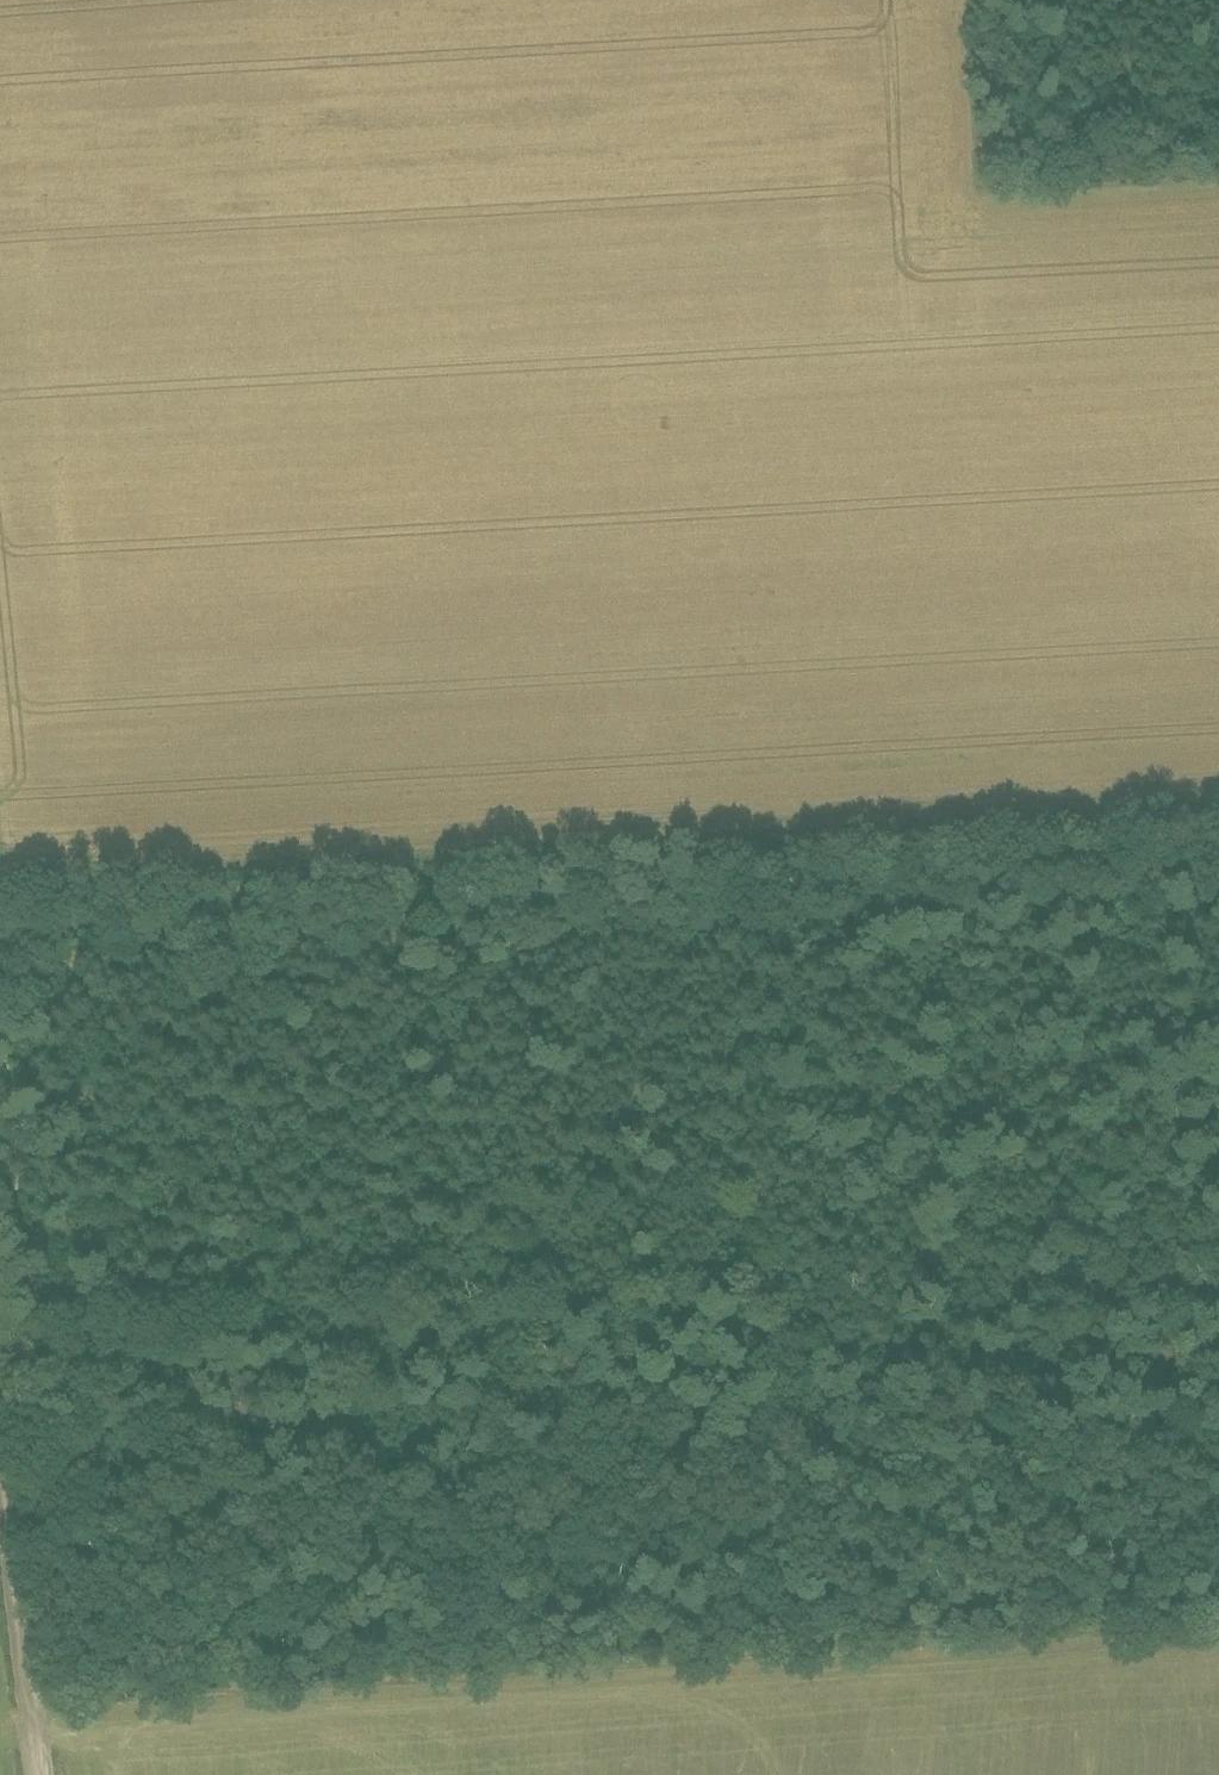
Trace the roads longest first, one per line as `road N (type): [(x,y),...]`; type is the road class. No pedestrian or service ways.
road 1 (track): [(34,1718),(0,1409)]

